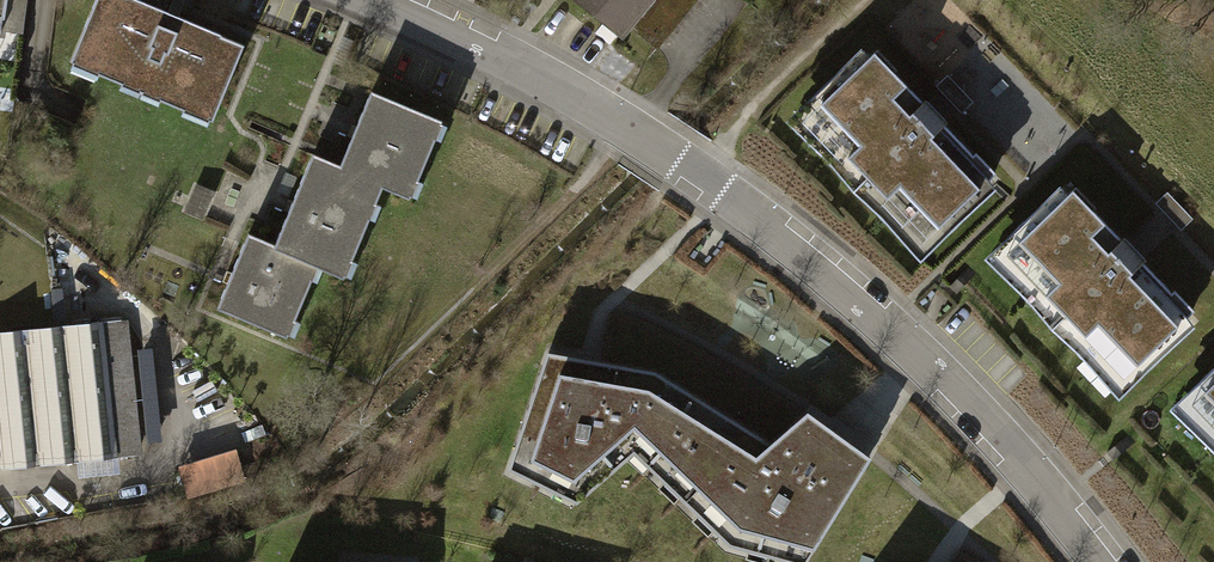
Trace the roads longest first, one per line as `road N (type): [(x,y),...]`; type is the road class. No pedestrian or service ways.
road 1 (residential): [(1100,561),(1031,470),(885,322),(725,195),(458,38),(371,0)]
road 2 (track): [(701,178),(749,107),(862,0)]

